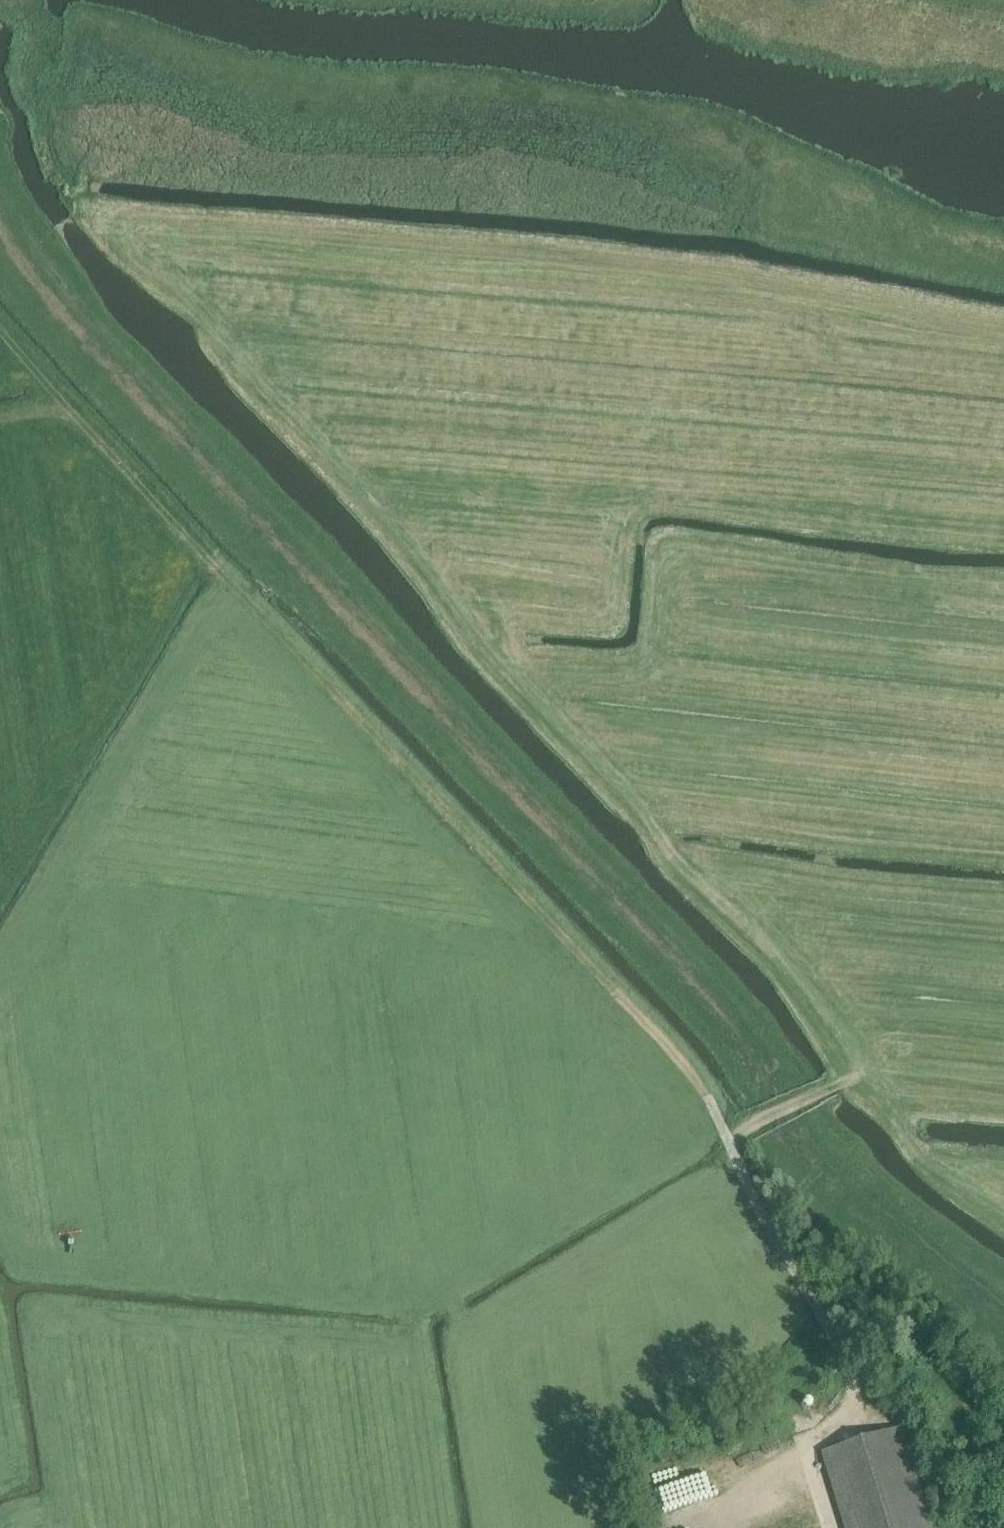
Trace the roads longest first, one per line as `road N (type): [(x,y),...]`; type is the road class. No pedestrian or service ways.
road 1 (track): [(788,1107),(677,963),(469,746)]
road 2 (track): [(729,1141),(858,1398),(805,1449),(826,1527)]
road 3 (track): [(614,989),(708,1093),(729,1141)]
road 4 (track): [(920,1154),(881,1100),(853,1078),(788,1107)]

